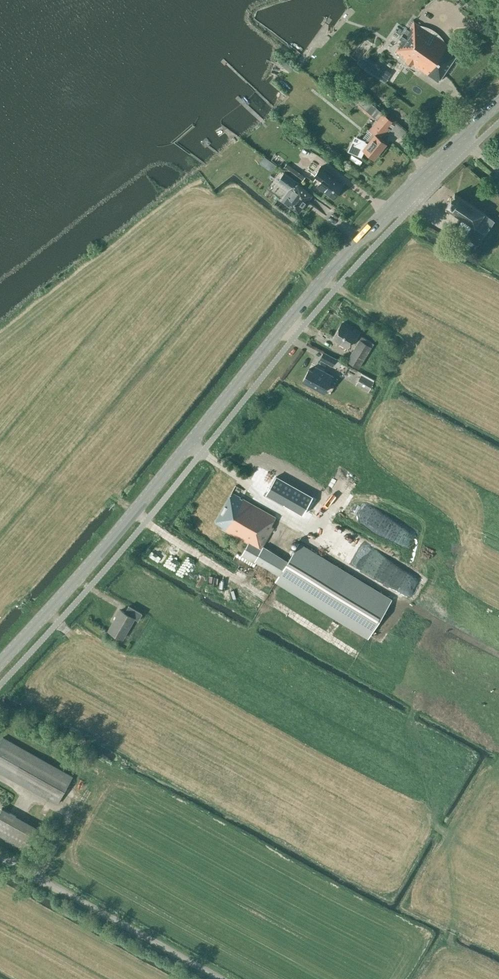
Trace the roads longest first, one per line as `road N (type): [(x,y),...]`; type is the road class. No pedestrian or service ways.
road 1 (secondary): [(0,663),(355,241),(498,105)]
road 2 (unclassified): [(189,978),(0,863)]

